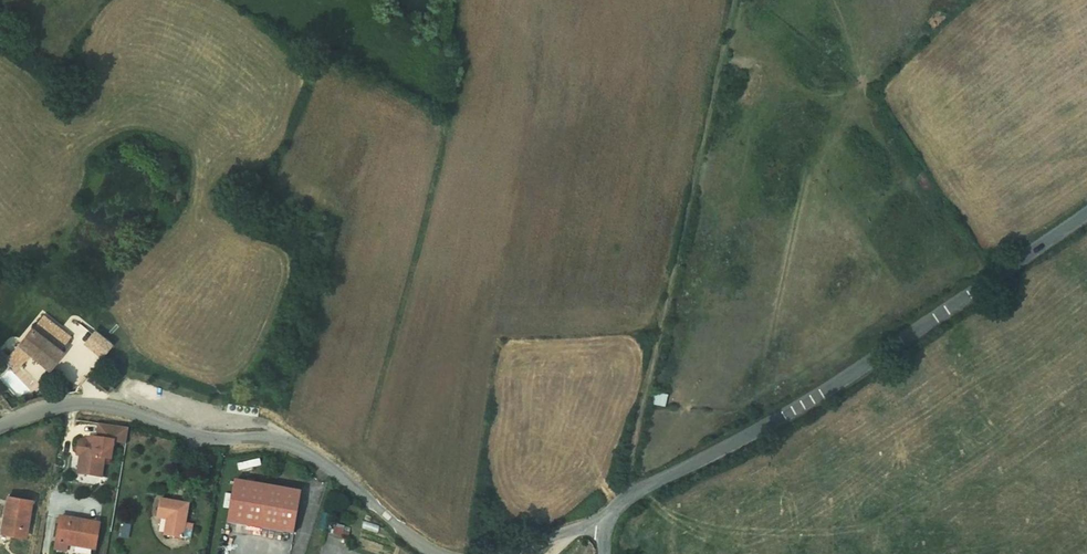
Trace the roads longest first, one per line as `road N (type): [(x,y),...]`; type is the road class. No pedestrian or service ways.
road 1 (unclassified): [(607,521),(639,489),(762,429),(896,347),(1086,213)]
road 2 (unclassified): [(0,426),(68,405),(109,407),(205,438),(289,448),(336,473),(439,553)]

